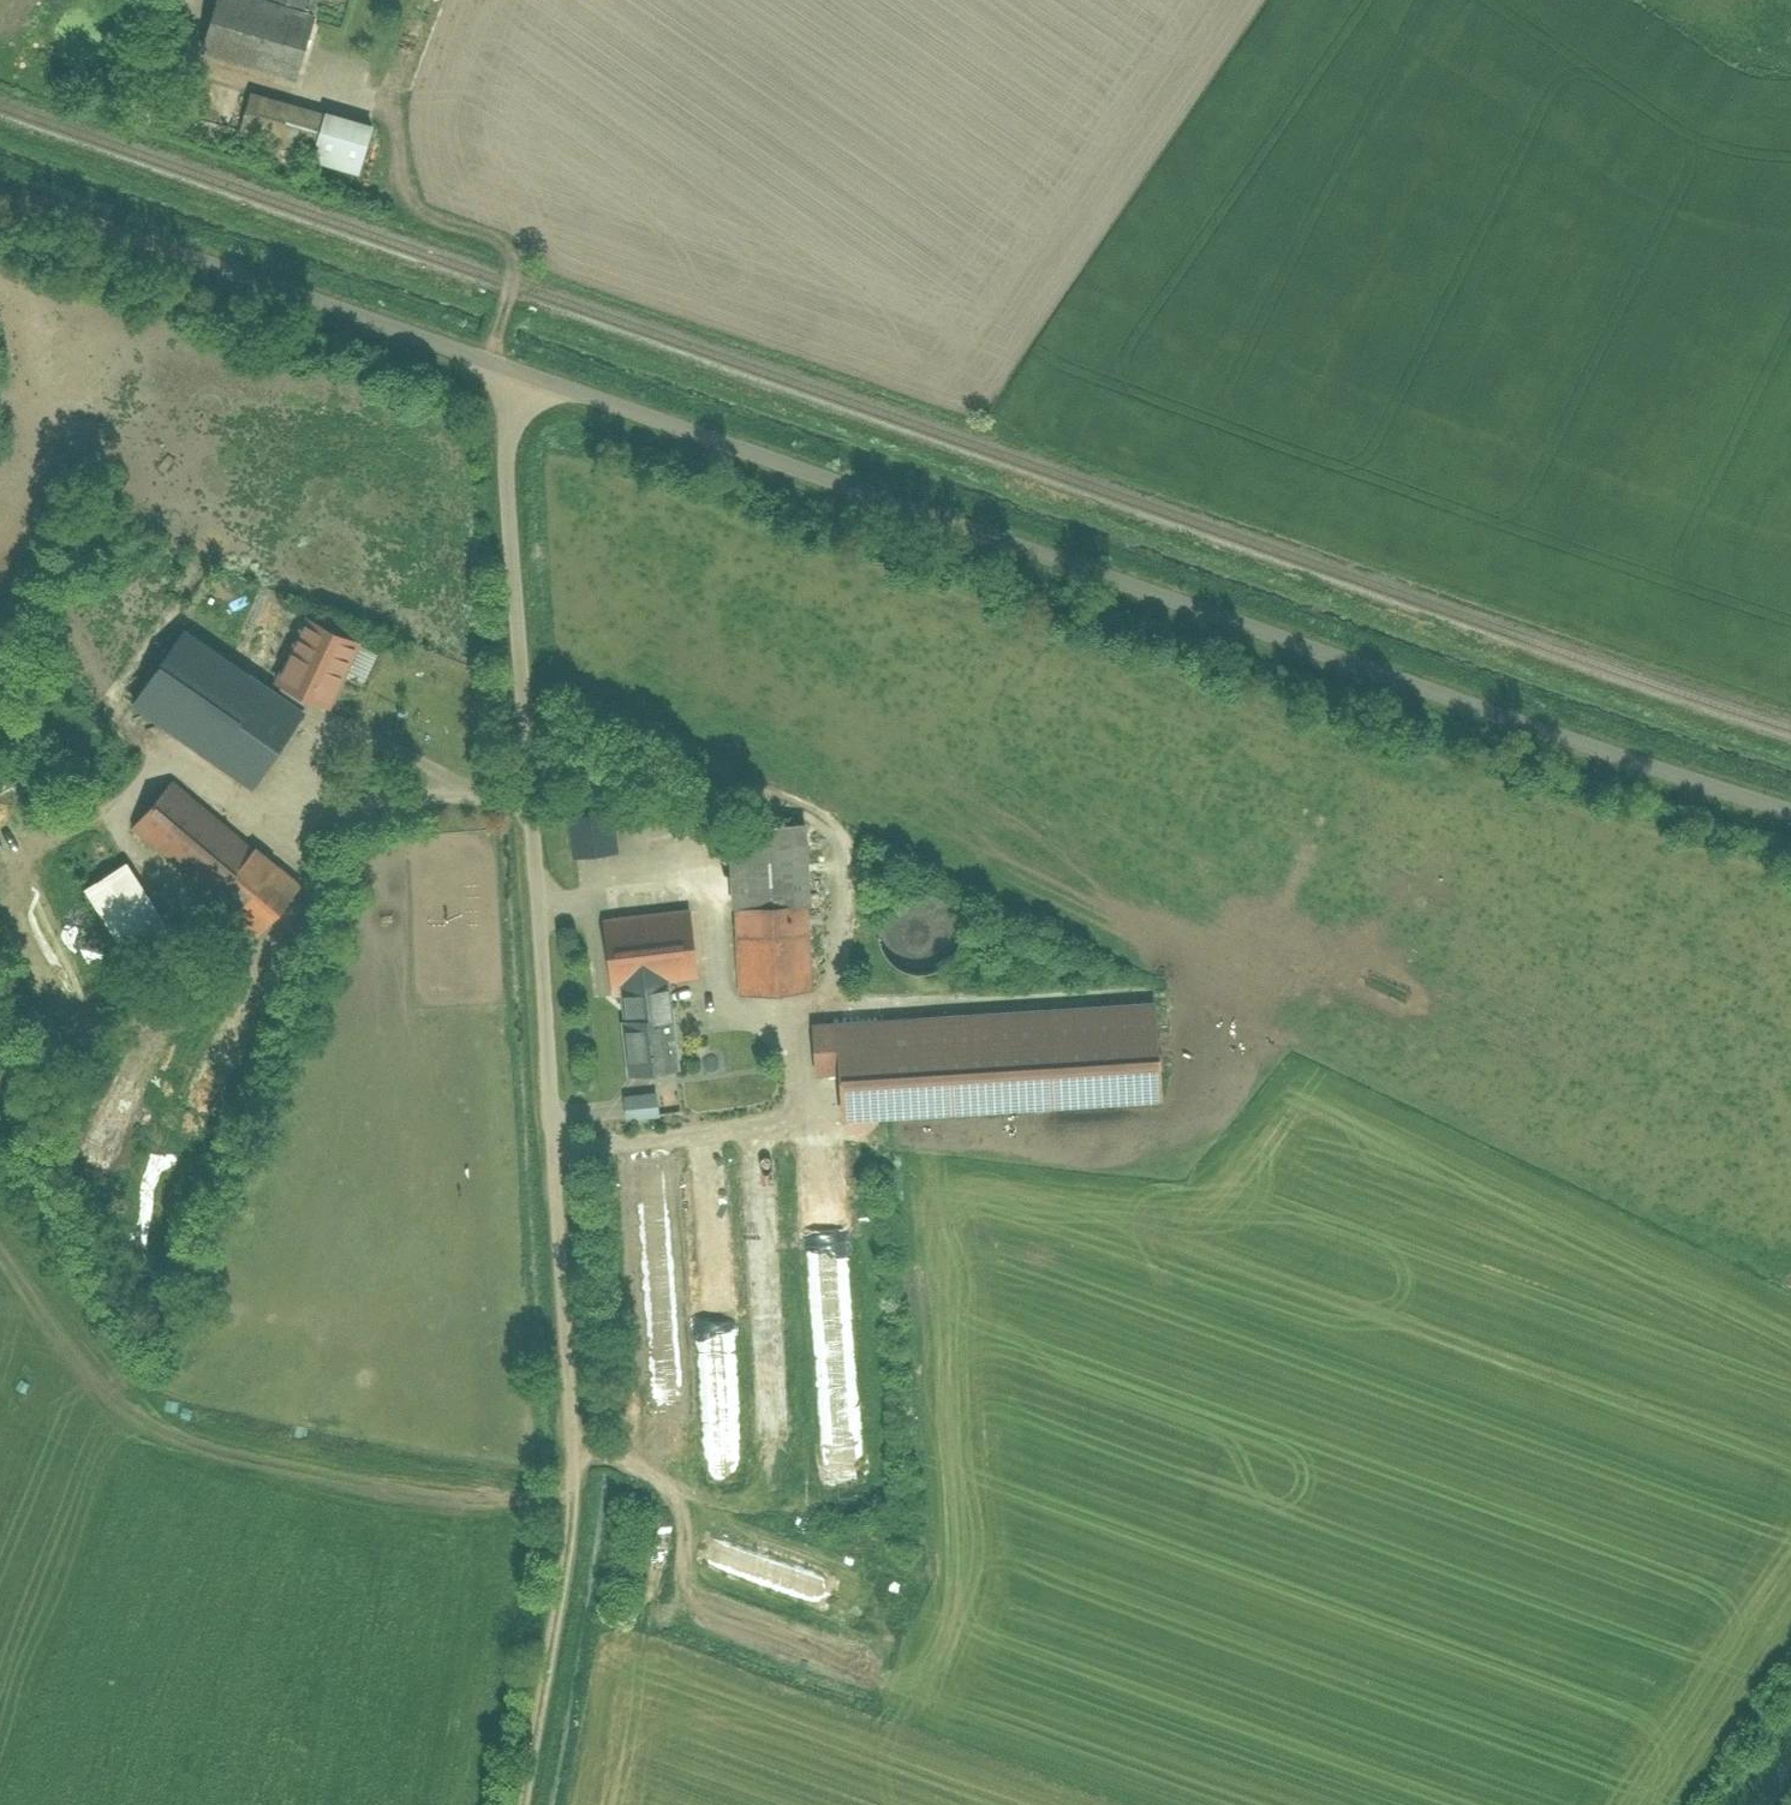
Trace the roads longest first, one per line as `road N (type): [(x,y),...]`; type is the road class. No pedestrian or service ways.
road 1 (unclassified): [(0,190),(513,378),(1790,807)]
road 2 (track): [(513,378),(578,1487),(525,1804)]

